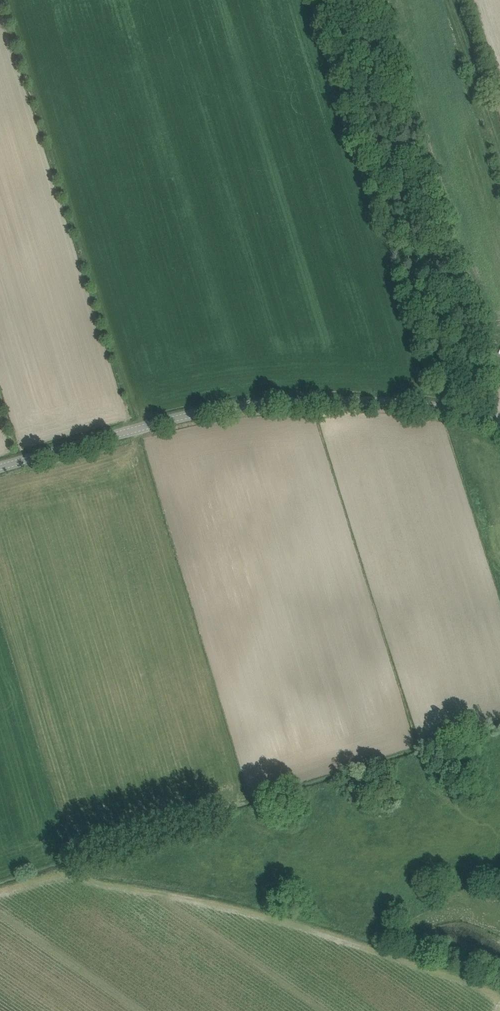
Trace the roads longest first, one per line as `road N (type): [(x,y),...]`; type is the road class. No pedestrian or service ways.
road 1 (tertiary): [(0,467),(201,412),(267,404),(409,404),(499,427)]

